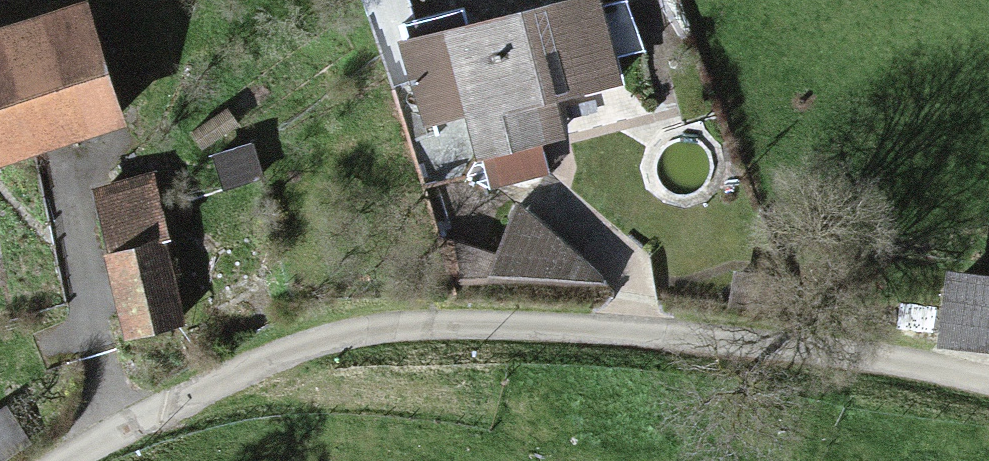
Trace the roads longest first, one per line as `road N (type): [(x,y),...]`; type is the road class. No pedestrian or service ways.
road 1 (residential): [(988,382),(837,354),(643,332),(383,327),(274,358),(165,407),(75,460)]
road 2 (track): [(219,382),(465,414),(624,455)]

